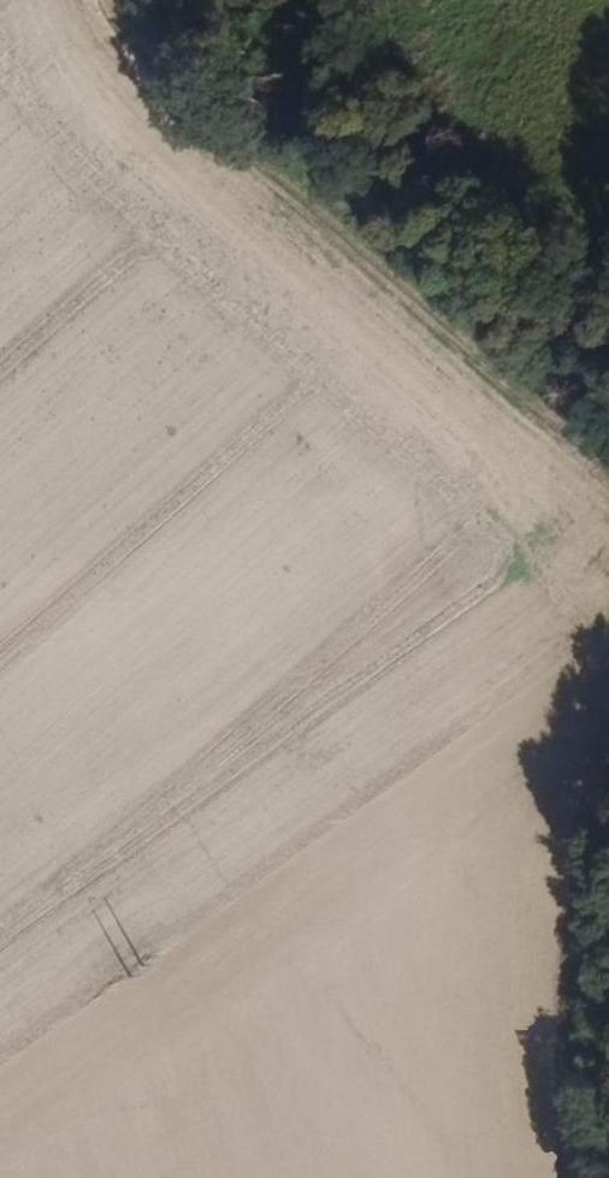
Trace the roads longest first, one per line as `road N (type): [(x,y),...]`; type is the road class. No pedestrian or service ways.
road 1 (track): [(123,0),(133,30),(608,473)]
road 2 (track): [(608,778),(588,882),(594,1177)]

